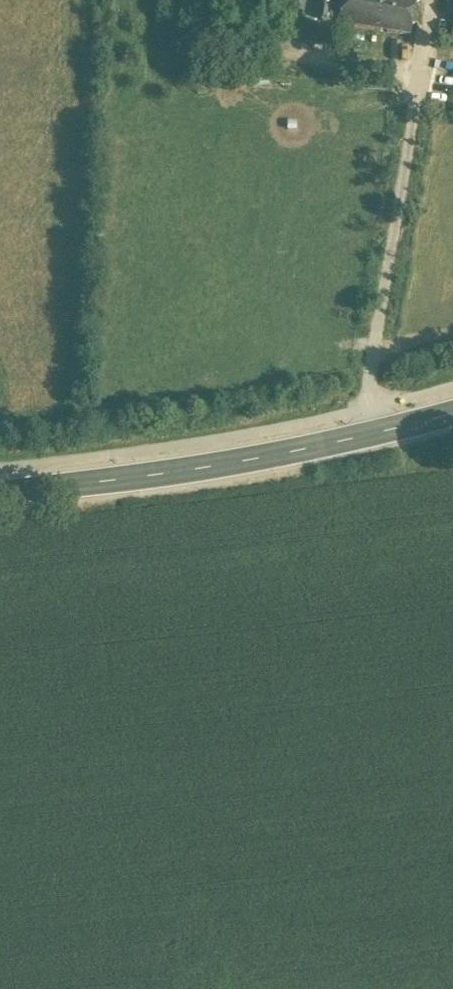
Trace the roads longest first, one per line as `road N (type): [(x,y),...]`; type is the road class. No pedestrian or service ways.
road 1 (secondary): [(0,490),(146,475),(371,434),(452,411)]

